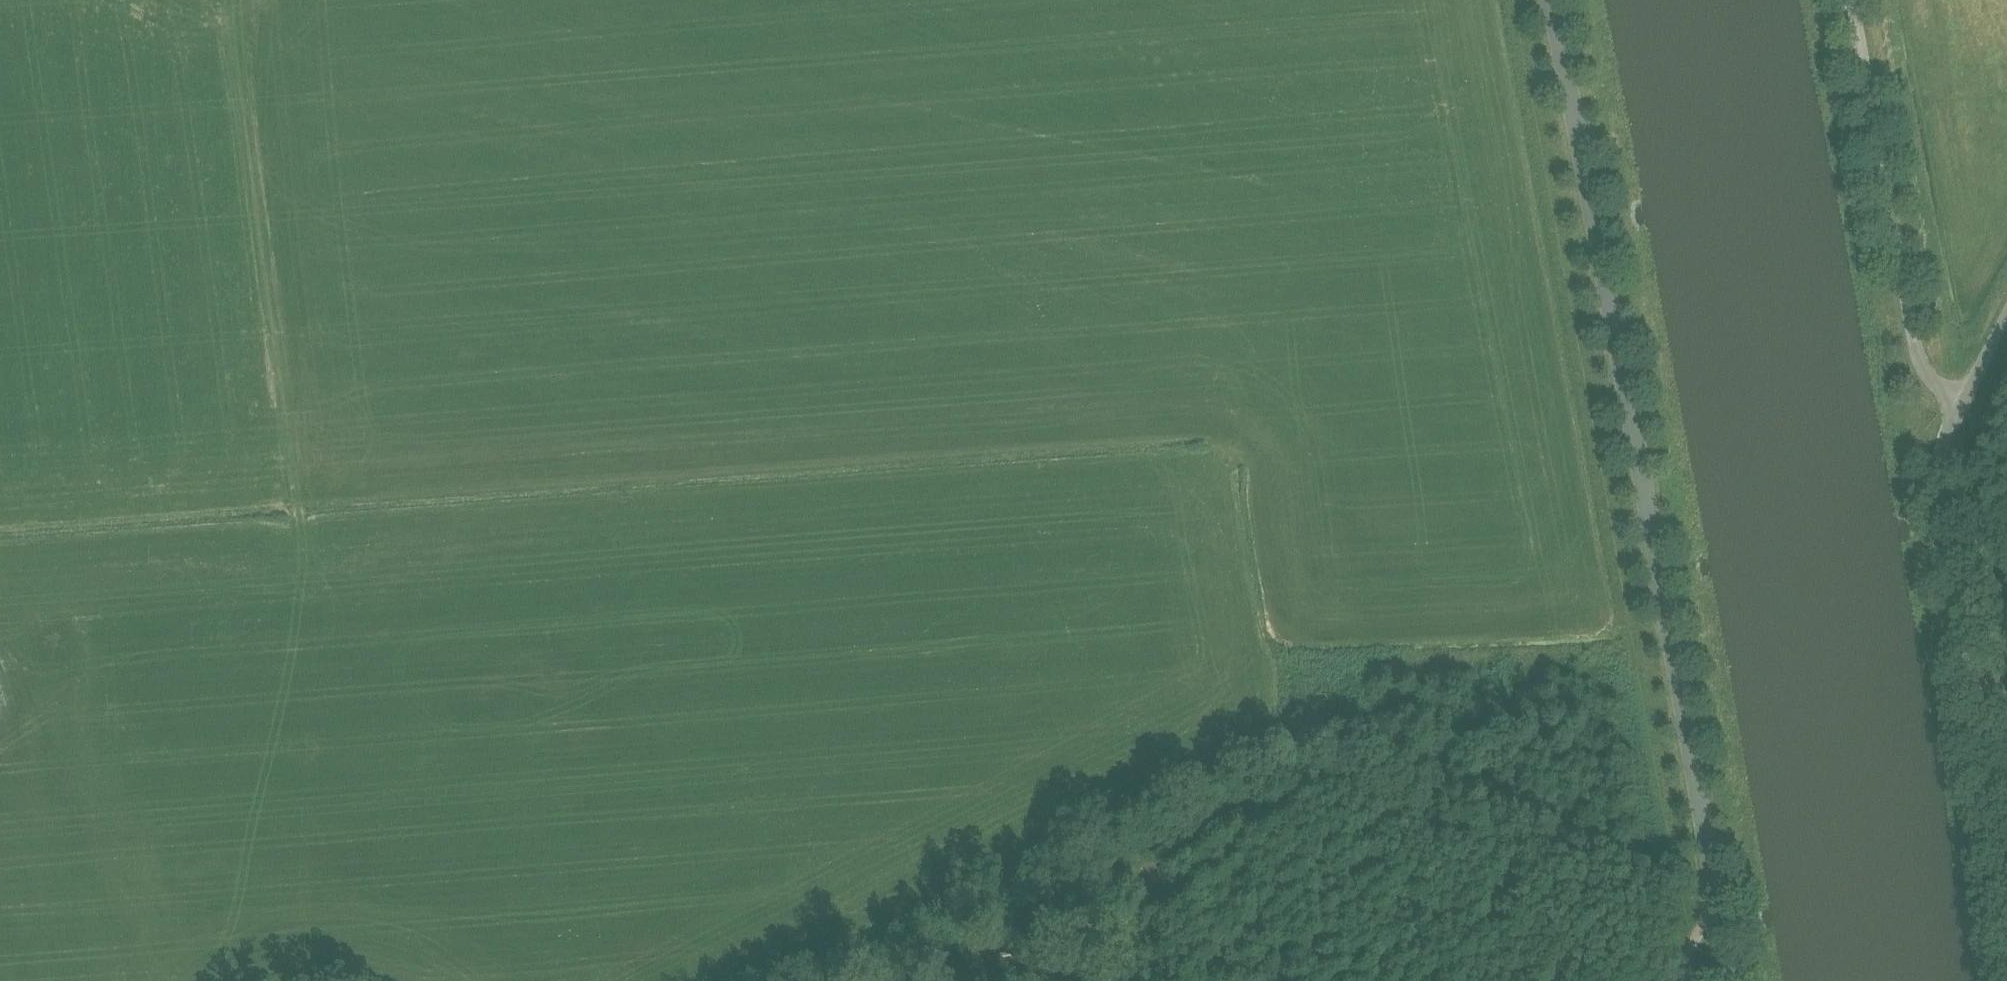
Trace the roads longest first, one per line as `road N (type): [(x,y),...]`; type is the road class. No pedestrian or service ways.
road 1 (unclassified): [(1731,980),(1551,0)]
road 2 (unclassified): [(2006,890),(1940,484),(1959,405)]
road 3 (unclassified): [(1959,405),(1923,366),(1914,338),(1850,0)]

